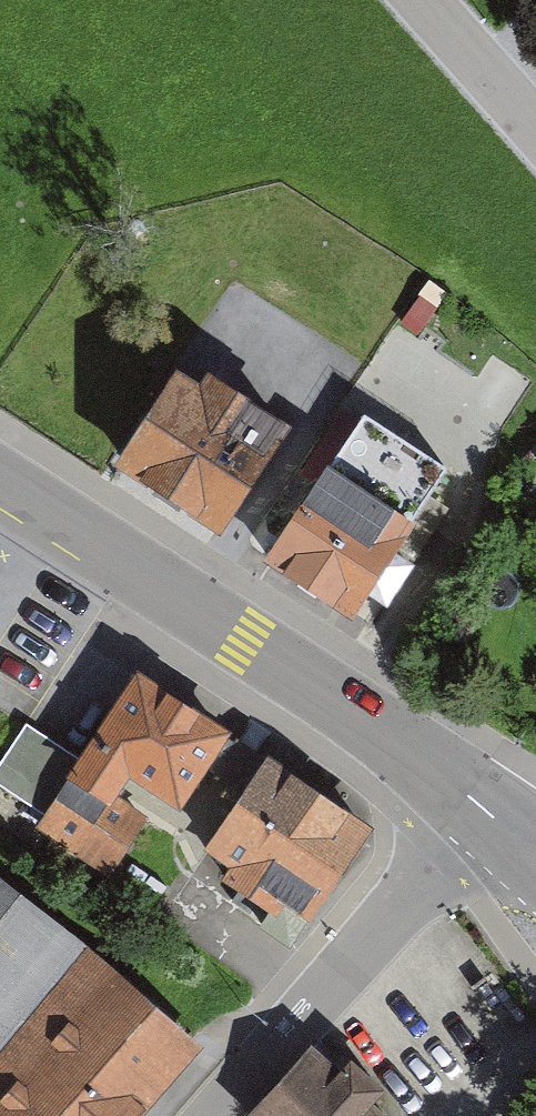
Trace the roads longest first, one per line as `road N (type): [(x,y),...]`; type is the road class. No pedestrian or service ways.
road 1 (secondary): [(0,480),(402,744),(483,808)]
road 2 (residential): [(483,808),(217,1115)]
road 3 (residential): [(535,129),(422,0)]

